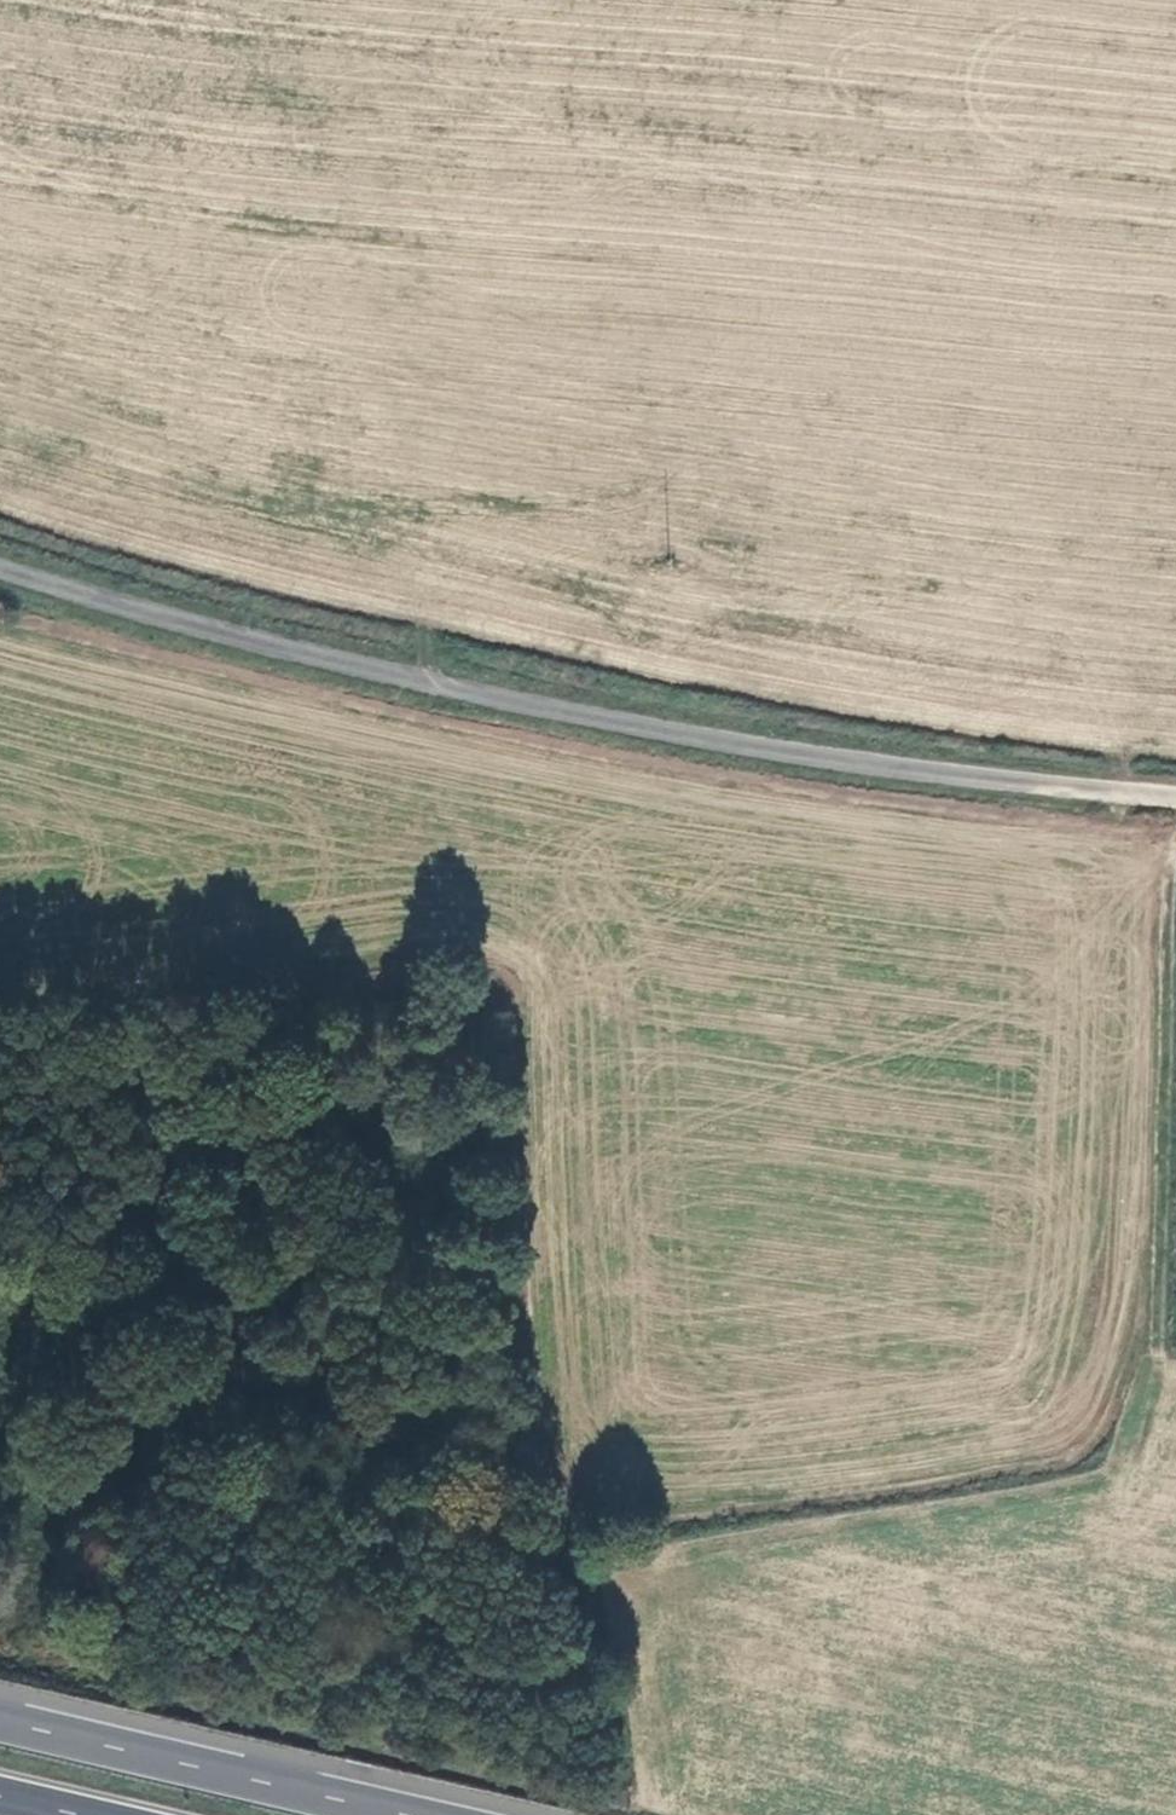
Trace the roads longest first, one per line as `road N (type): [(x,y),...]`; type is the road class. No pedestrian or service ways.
road 1 (unclassified): [(1175,794),(839,760),(527,701),(284,648),(0,570)]
road 2 (trunk): [(394,1814),(0,1723)]

